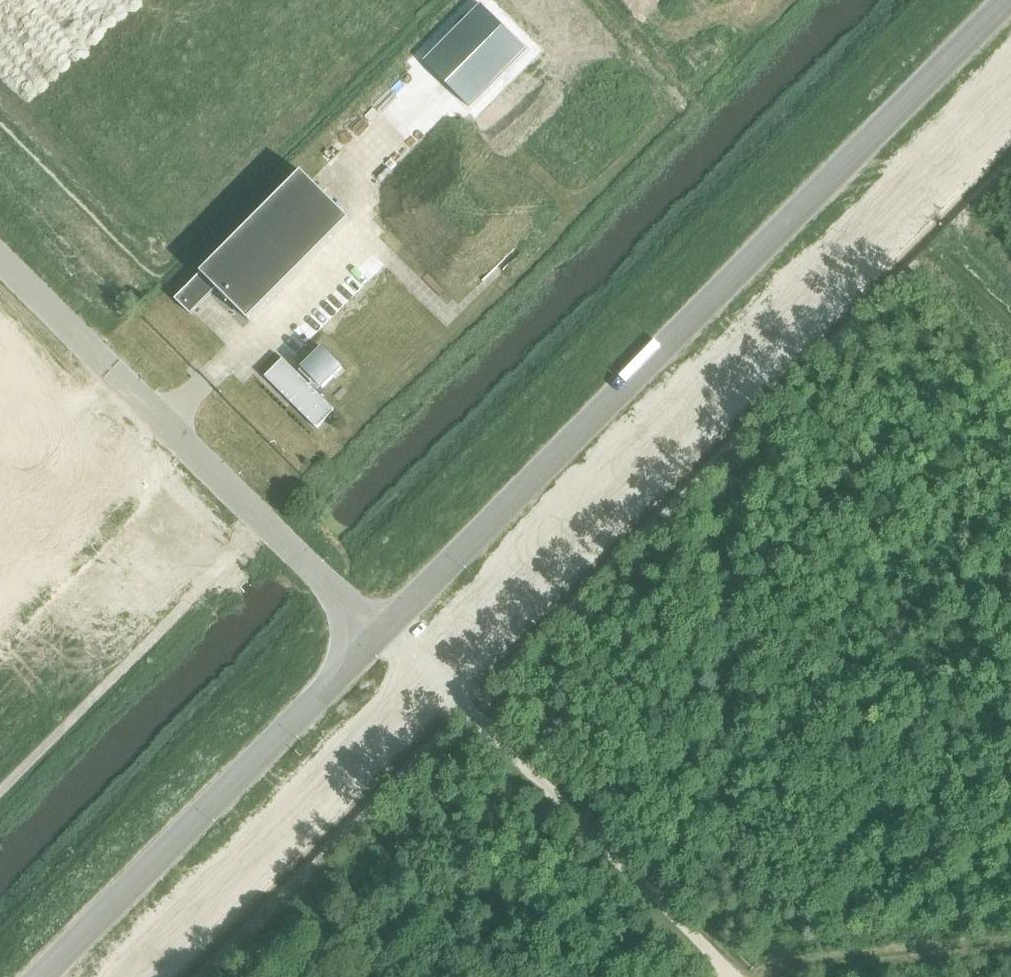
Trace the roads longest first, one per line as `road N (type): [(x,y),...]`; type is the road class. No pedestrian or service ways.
road 1 (unclassified): [(375,627),(1009,0)]
road 2 (unclassified): [(427,676),(1010,89)]
road 3 (track): [(736,976),(384,625)]
road 4 (unclassified): [(33,976),(332,678),(349,632)]
road 5 (unclassified): [(324,578),(0,259)]
road 6 (unclassified): [(123,976),(427,676)]

